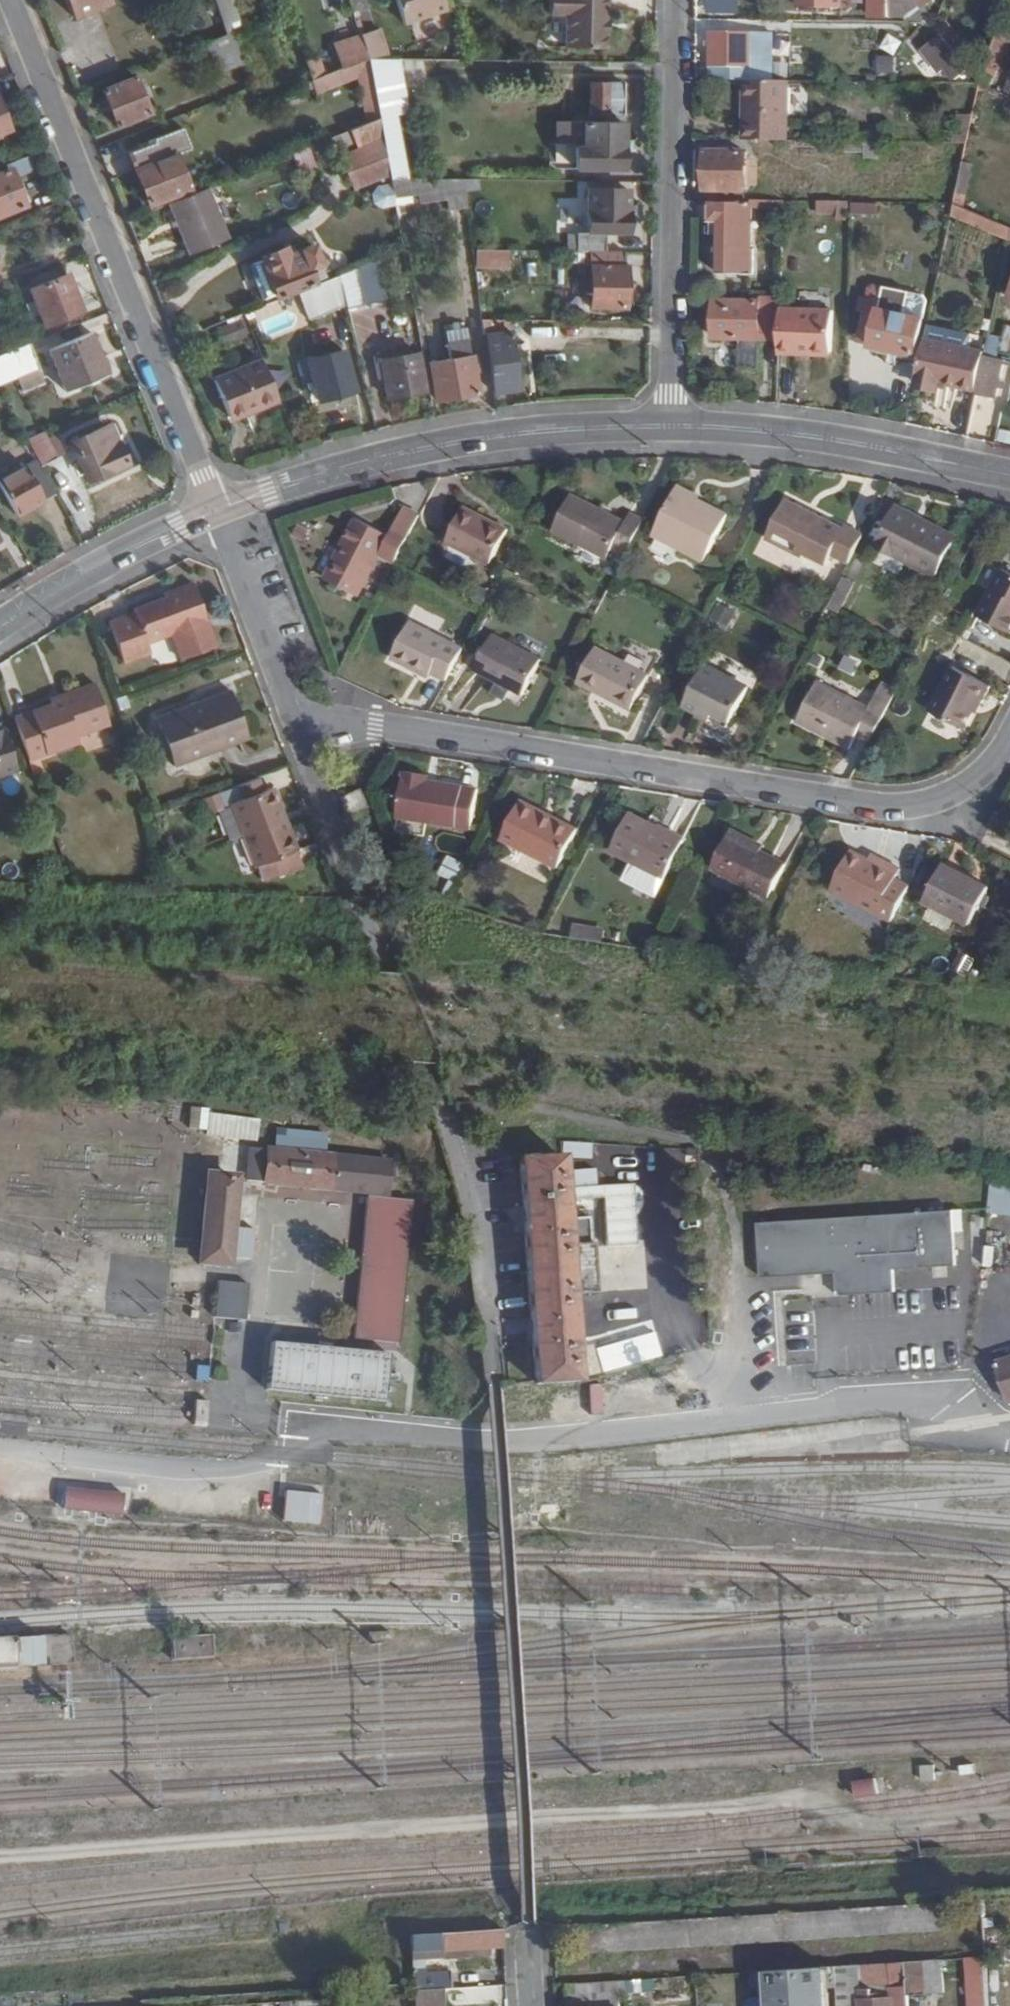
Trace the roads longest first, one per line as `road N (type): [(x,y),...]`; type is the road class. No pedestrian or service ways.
road 1 (residential): [(1009,738),(957,792),(899,807),(295,713)]
road 2 (residential): [(493,1388),(459,1166),(295,713)]
road 3 (residential): [(218,510),(10,0)]
road 4 (residential): [(672,425),(432,446),(218,510)]
road 5 (residential): [(679,0),(672,425)]
road 6 (residential): [(1009,474),(823,437),(672,425)]
road 7 (residential): [(218,510),(130,549),(0,627)]
road 8 (residential): [(295,713),(218,510)]

